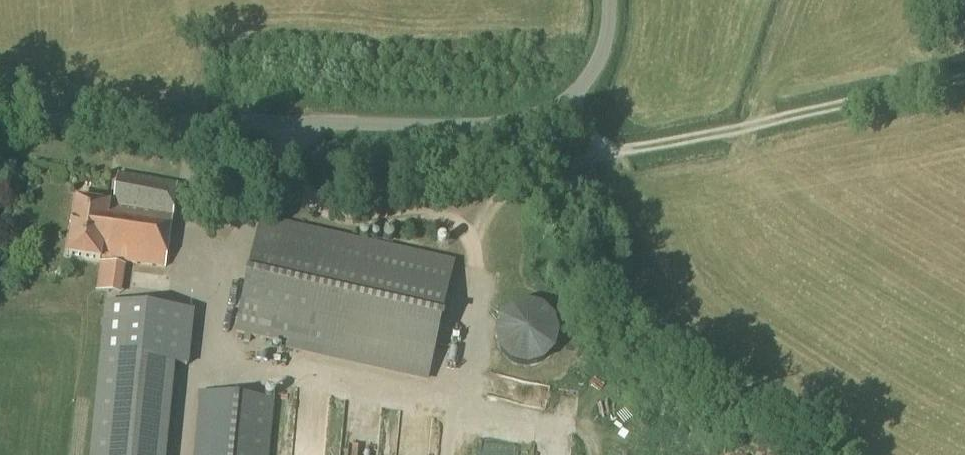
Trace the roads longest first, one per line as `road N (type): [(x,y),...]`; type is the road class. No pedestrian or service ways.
road 1 (unclassified): [(0,117),(441,127),(520,121),(571,99),(594,74),(610,0)]
road 2 (track): [(964,77),(624,150),(597,142),(571,99)]

